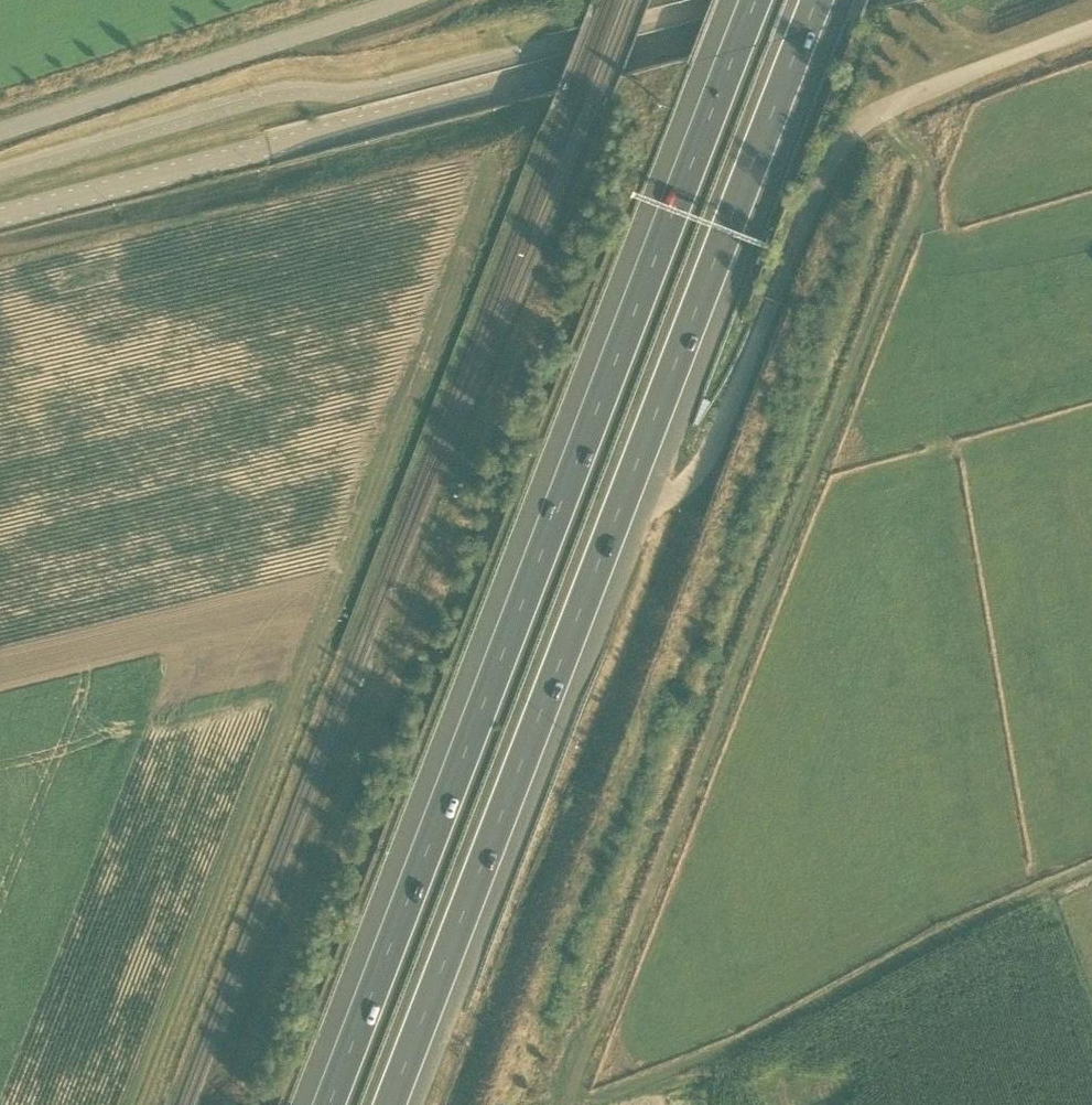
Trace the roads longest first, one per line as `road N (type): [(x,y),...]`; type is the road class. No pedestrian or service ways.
road 1 (motorway): [(389,1104),(816,0)]
road 2 (motorway): [(755,0),(331,1104)]
road 3 (unclassified): [(0,219),(842,0)]
road 4 (track): [(147,1104),(386,494)]
road 5 (track): [(1091,883),(750,1049),(604,1104)]
road 6 (unclassified): [(0,133),(405,0)]

